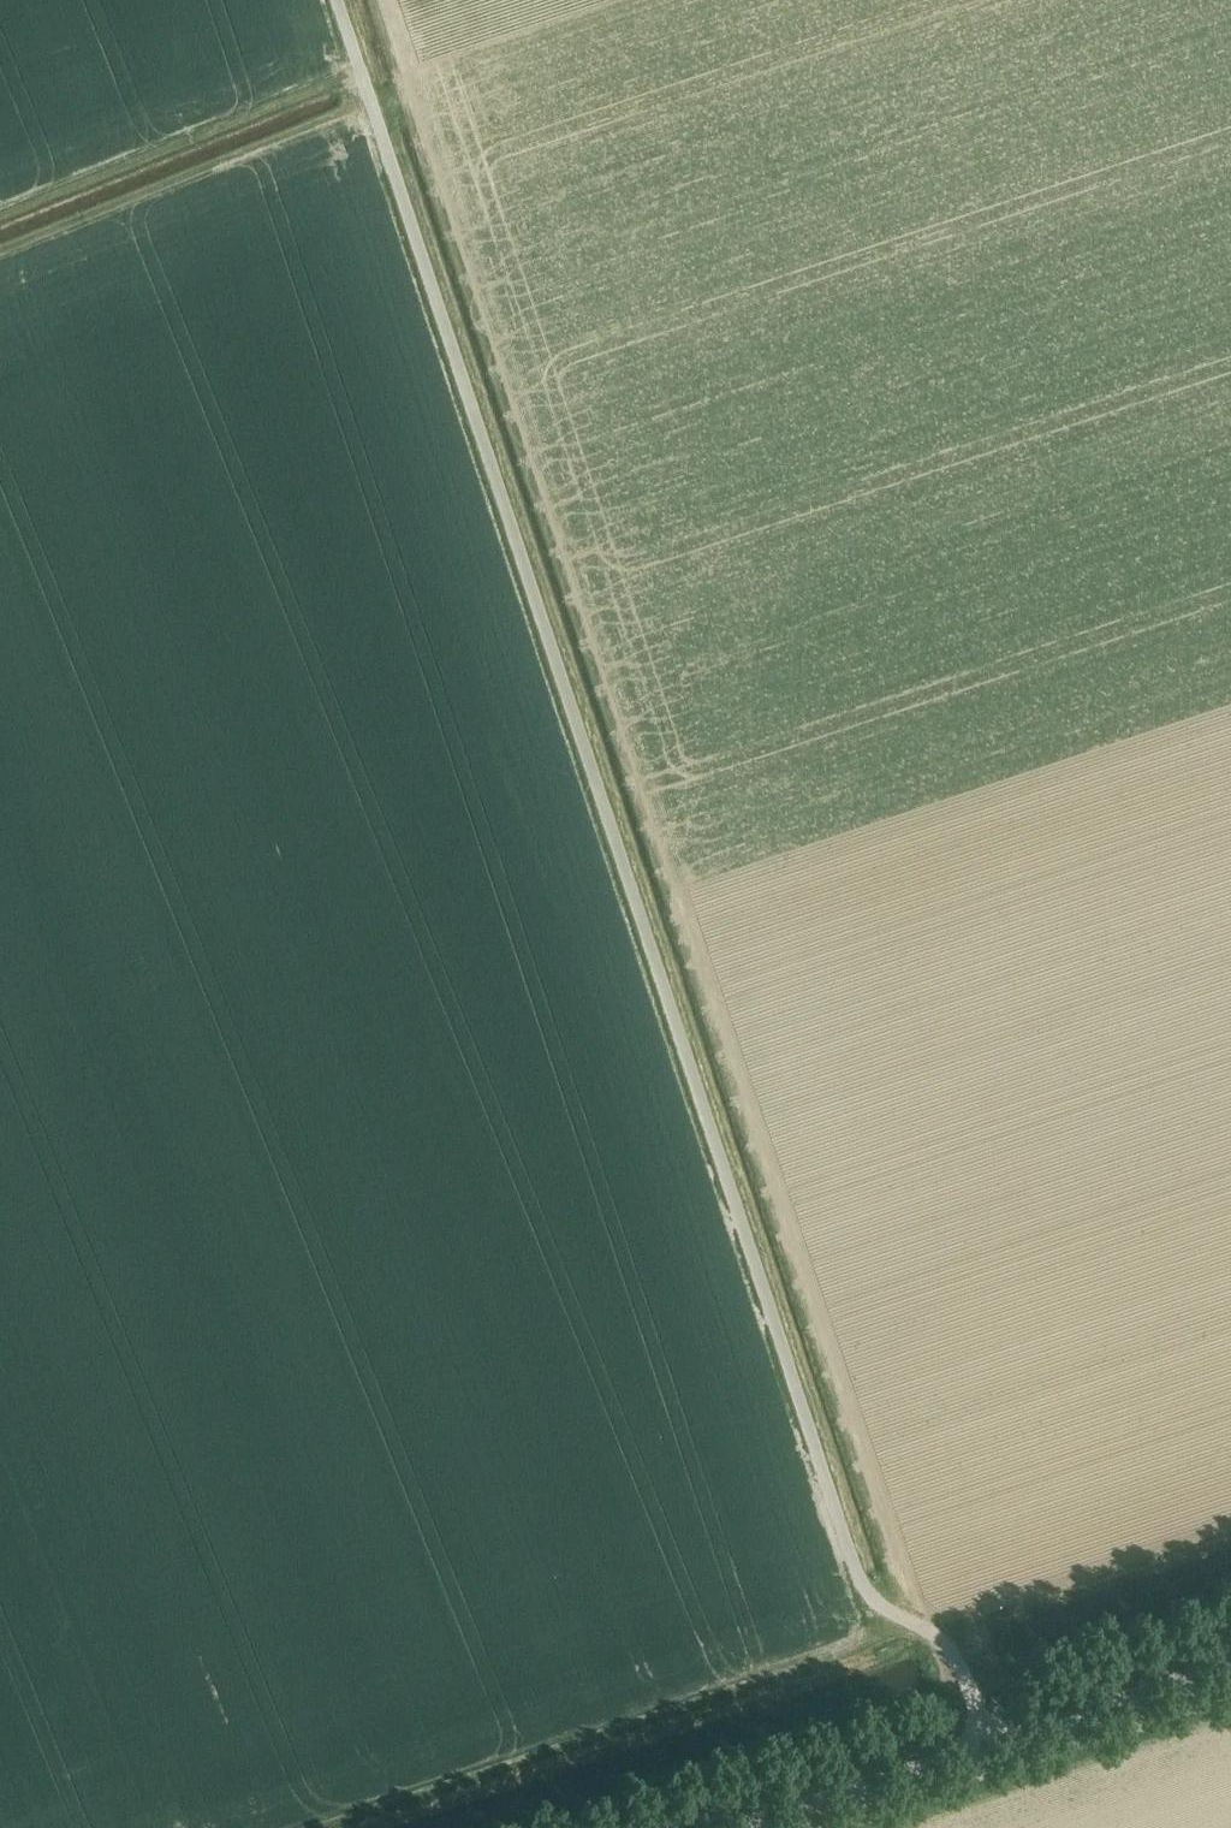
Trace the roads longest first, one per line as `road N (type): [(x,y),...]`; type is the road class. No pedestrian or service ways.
road 1 (unclassified): [(335,0),(852,1567),(871,1599),(950,1652),(989,1749)]
road 2 (unclassified): [(741,1827),(989,1749)]
road 3 (unclassified): [(989,1749),(1230,1669)]

